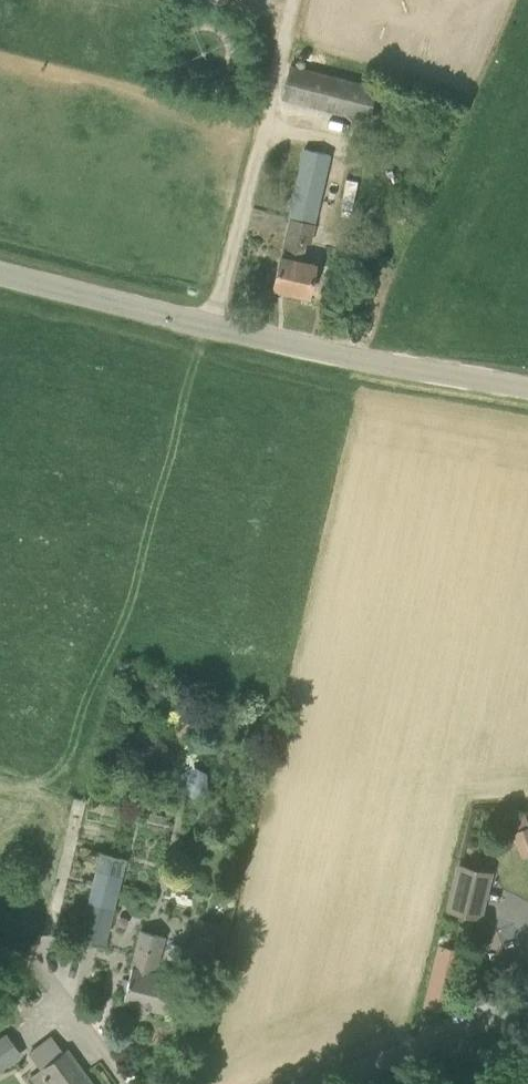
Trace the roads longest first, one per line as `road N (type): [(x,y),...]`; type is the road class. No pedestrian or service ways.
road 1 (unclassified): [(527,388),(352,359),(0,275)]
road 2 (track): [(212,327),(294,0)]
road 3 (unclassified): [(330,1083),(527,1005)]
road 4 (track): [(125,1083),(39,966)]

